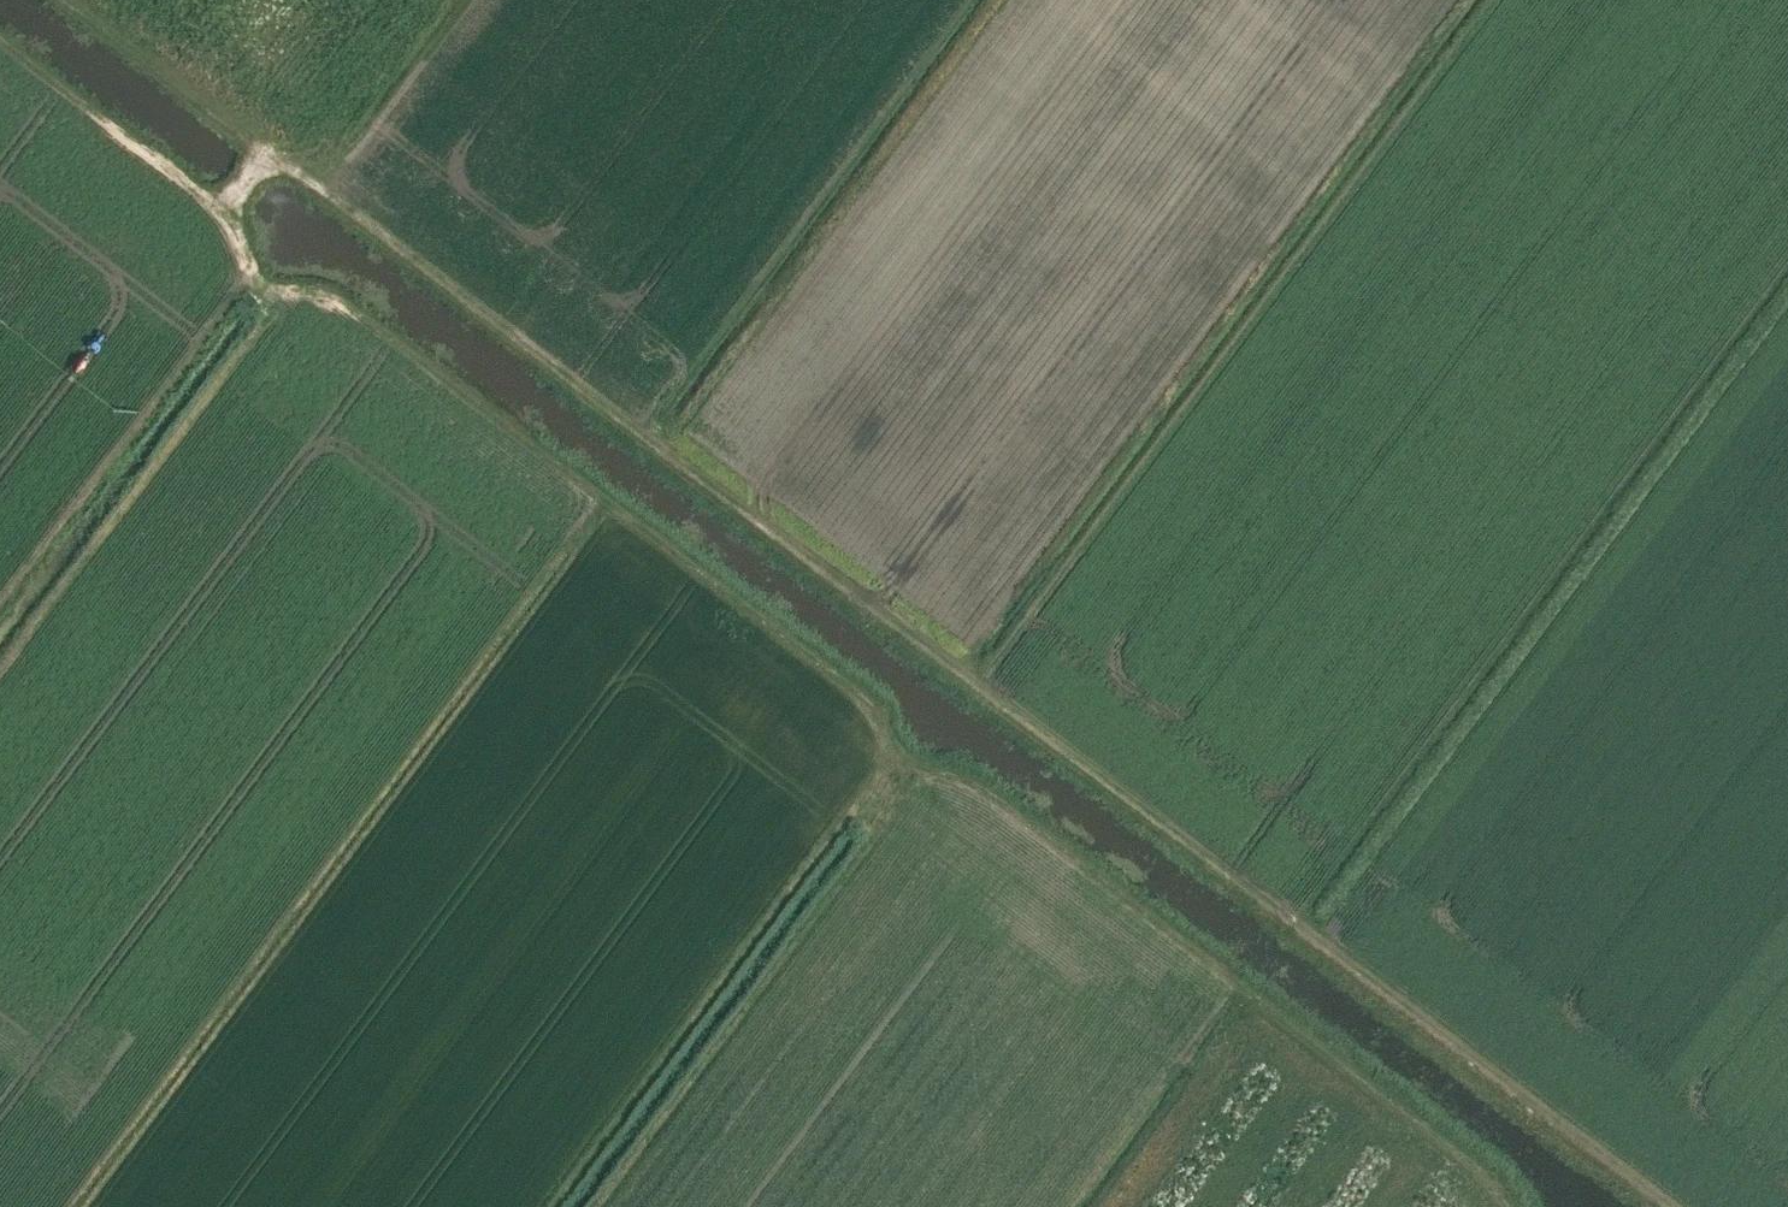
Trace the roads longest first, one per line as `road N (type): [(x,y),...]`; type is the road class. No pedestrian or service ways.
road 1 (track): [(1671,1206),(1308,935)]

